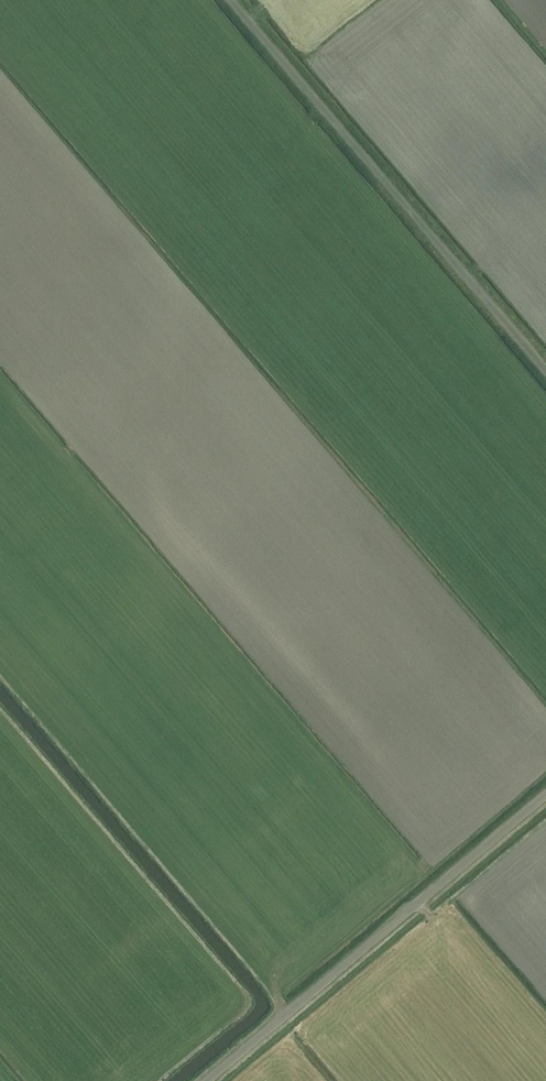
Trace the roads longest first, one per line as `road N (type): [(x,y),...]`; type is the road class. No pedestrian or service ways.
road 1 (unclassified): [(545,369),(232,0)]
road 2 (unclassified): [(205,1080),(545,795)]

